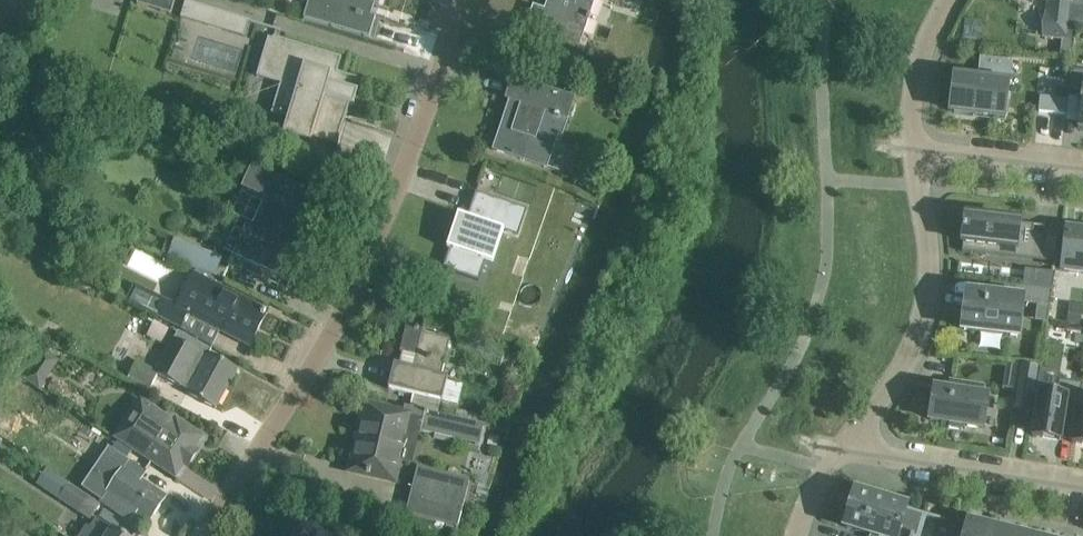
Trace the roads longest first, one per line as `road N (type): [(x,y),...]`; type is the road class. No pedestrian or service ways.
road 1 (residential): [(202,535),(323,351),(386,219),(445,58),(453,0)]
road 2 (residential): [(847,451),(899,375),(928,308),(933,268),(915,149)]
road 3 (residential): [(847,451),(1082,488)]
road 4 (residential): [(915,149),(1082,168)]
road 5 (residential): [(915,149),(918,76),(948,0)]

